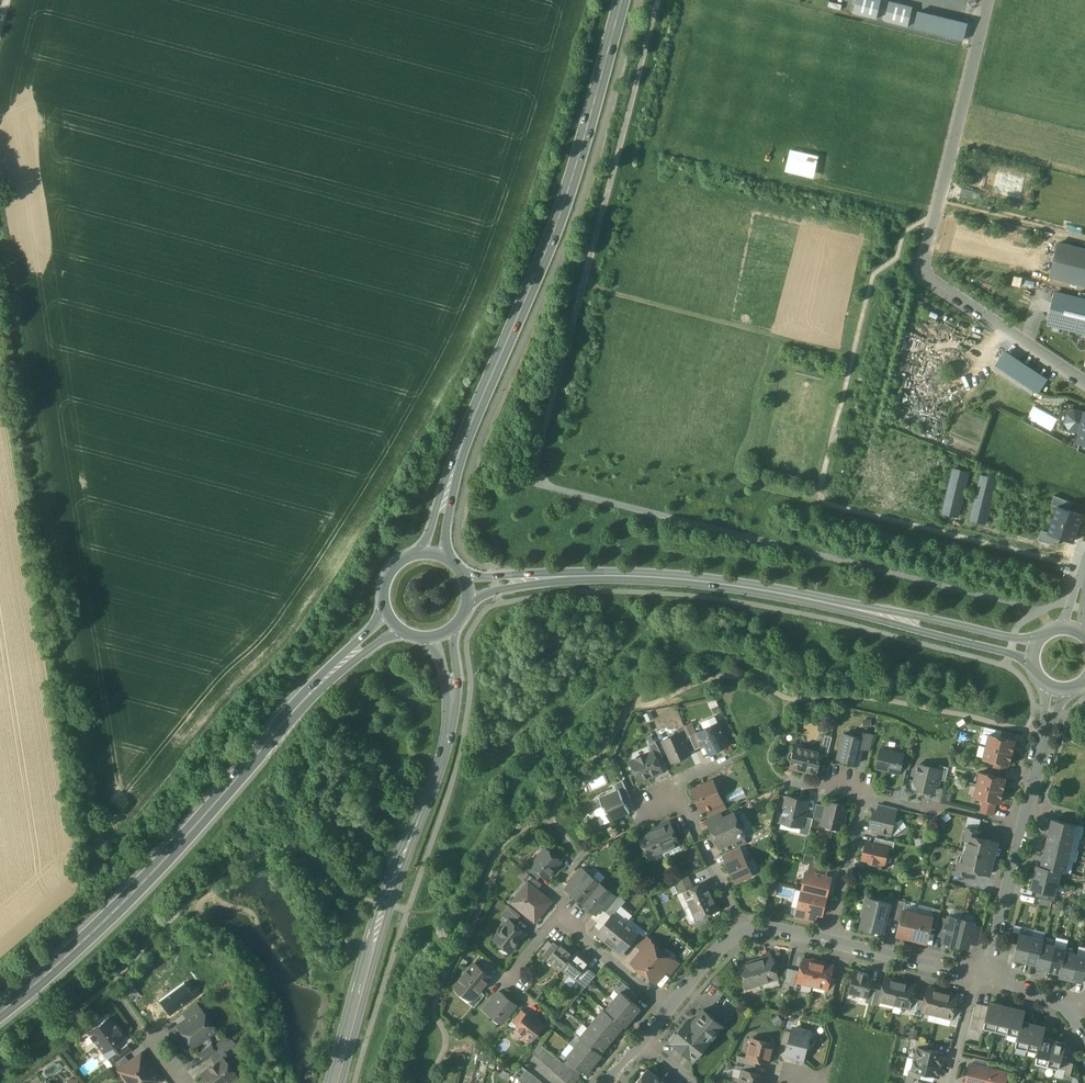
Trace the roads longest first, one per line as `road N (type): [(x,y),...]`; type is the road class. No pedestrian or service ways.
road 1 (track): [(1084,567),(818,497),(875,275),(898,258),(903,233),(936,215)]
road 2 (track): [(90,814),(0,231)]
road 3 (track): [(1036,610),(540,484)]
road 4 (primary): [(621,0),(566,200),(450,481)]
road 5 (track): [(540,484),(538,459),(658,0)]
road 6 (primary): [(0,1014),(98,933),(338,667)]
road 7 (secondary): [(559,576),(731,586),(1036,650)]
road 8 (residential): [(1084,381),(936,287),(924,268),(988,0)]
road 9 (tertiary): [(335,1082),(451,713)]
road 10 (residential): [(1027,805),(984,977)]
road 11 (residential): [(741,931),(676,791)]
road 12 (residential): [(827,942),(976,976)]
road 13 (residential): [(827,942),(864,795)]
road 14 (residential): [(670,1007),(556,913)]
road 15 (residential): [(1059,687),(1027,805)]

